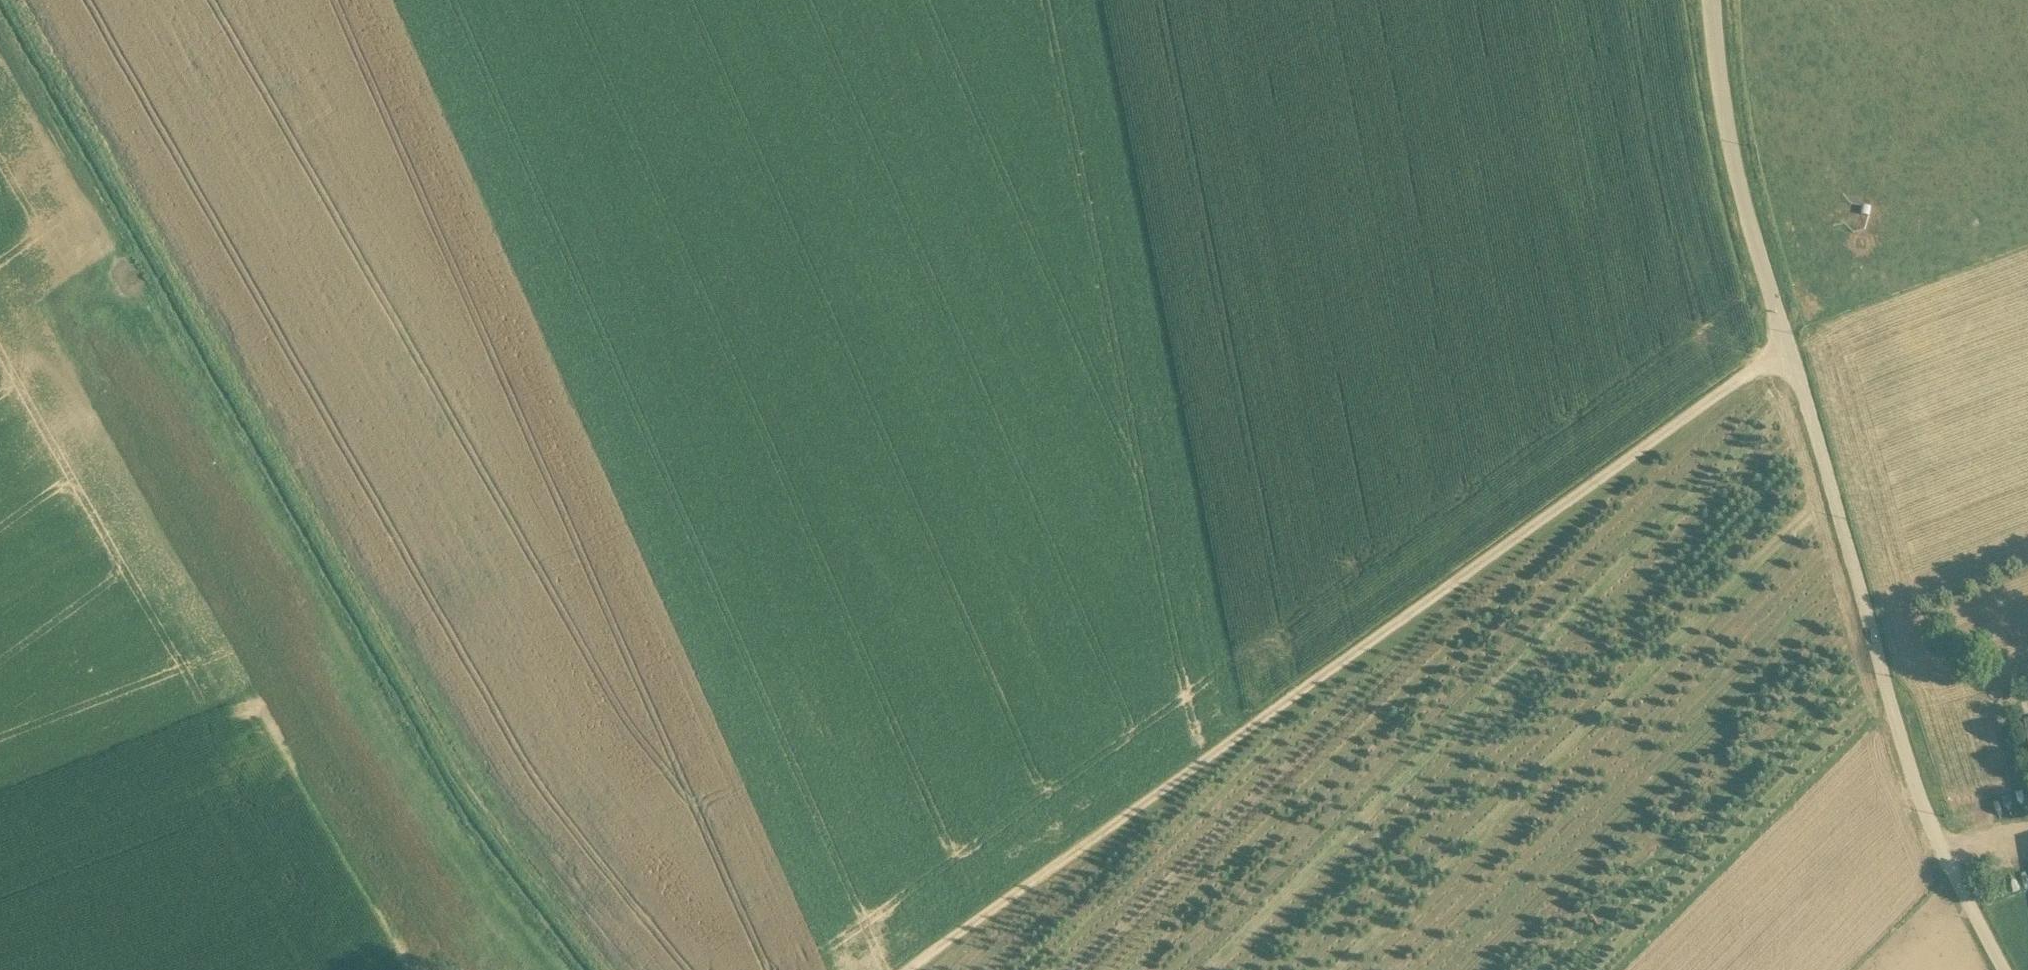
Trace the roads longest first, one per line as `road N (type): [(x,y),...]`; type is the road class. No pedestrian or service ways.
road 1 (track): [(907,969),(1794,349)]
road 2 (residential): [(2013,969),(1956,859),(1794,349),(1716,80),(1710,0)]

